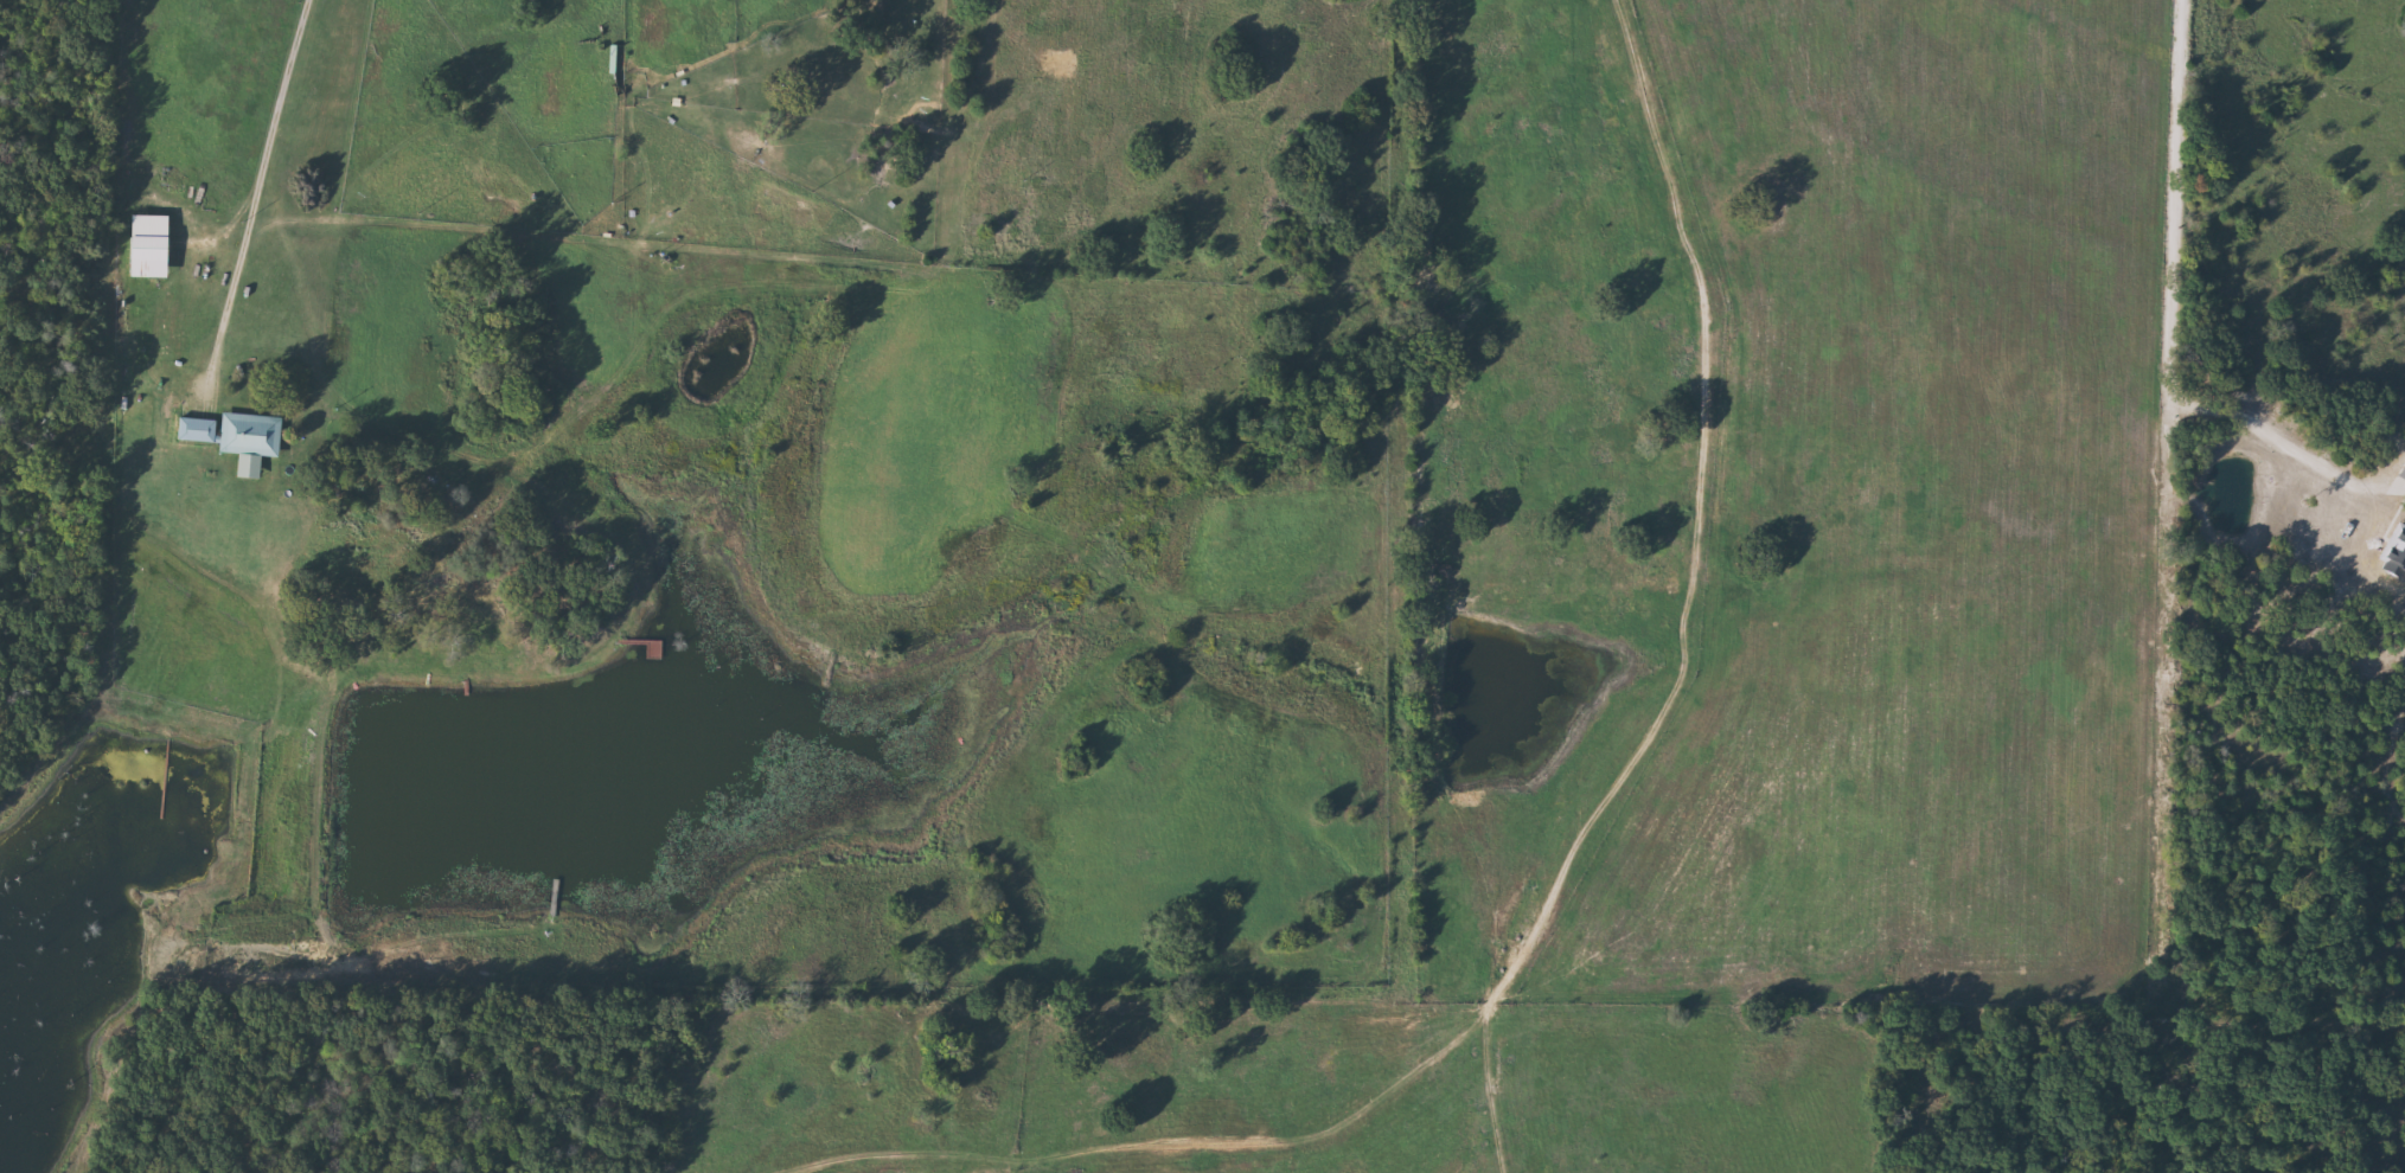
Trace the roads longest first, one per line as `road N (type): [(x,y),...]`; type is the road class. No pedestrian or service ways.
road 1 (residential): [(967,1172),(1114,1152),(1281,1142),(1345,1122),(1485,1019),(1586,826),(1695,700),(1736,560),(1726,453),(1729,312),(1622,0)]

